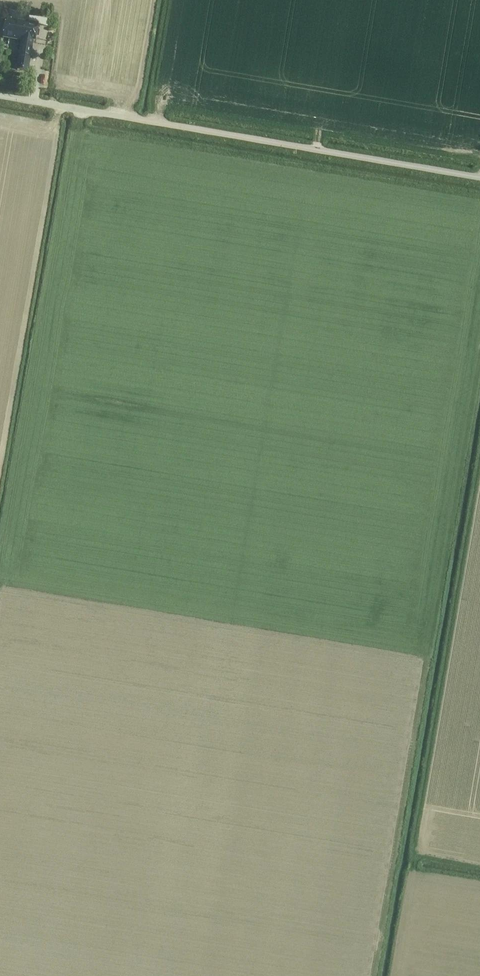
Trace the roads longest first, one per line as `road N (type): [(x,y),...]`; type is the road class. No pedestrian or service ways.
road 1 (track): [(373,975),(479,346)]
road 2 (residential): [(0,96),(479,178)]
road 3 (track): [(479,200),(78,130),(82,110)]
road 4 (track): [(78,130),(0,549)]
road 5 (track): [(395,975),(417,853)]

